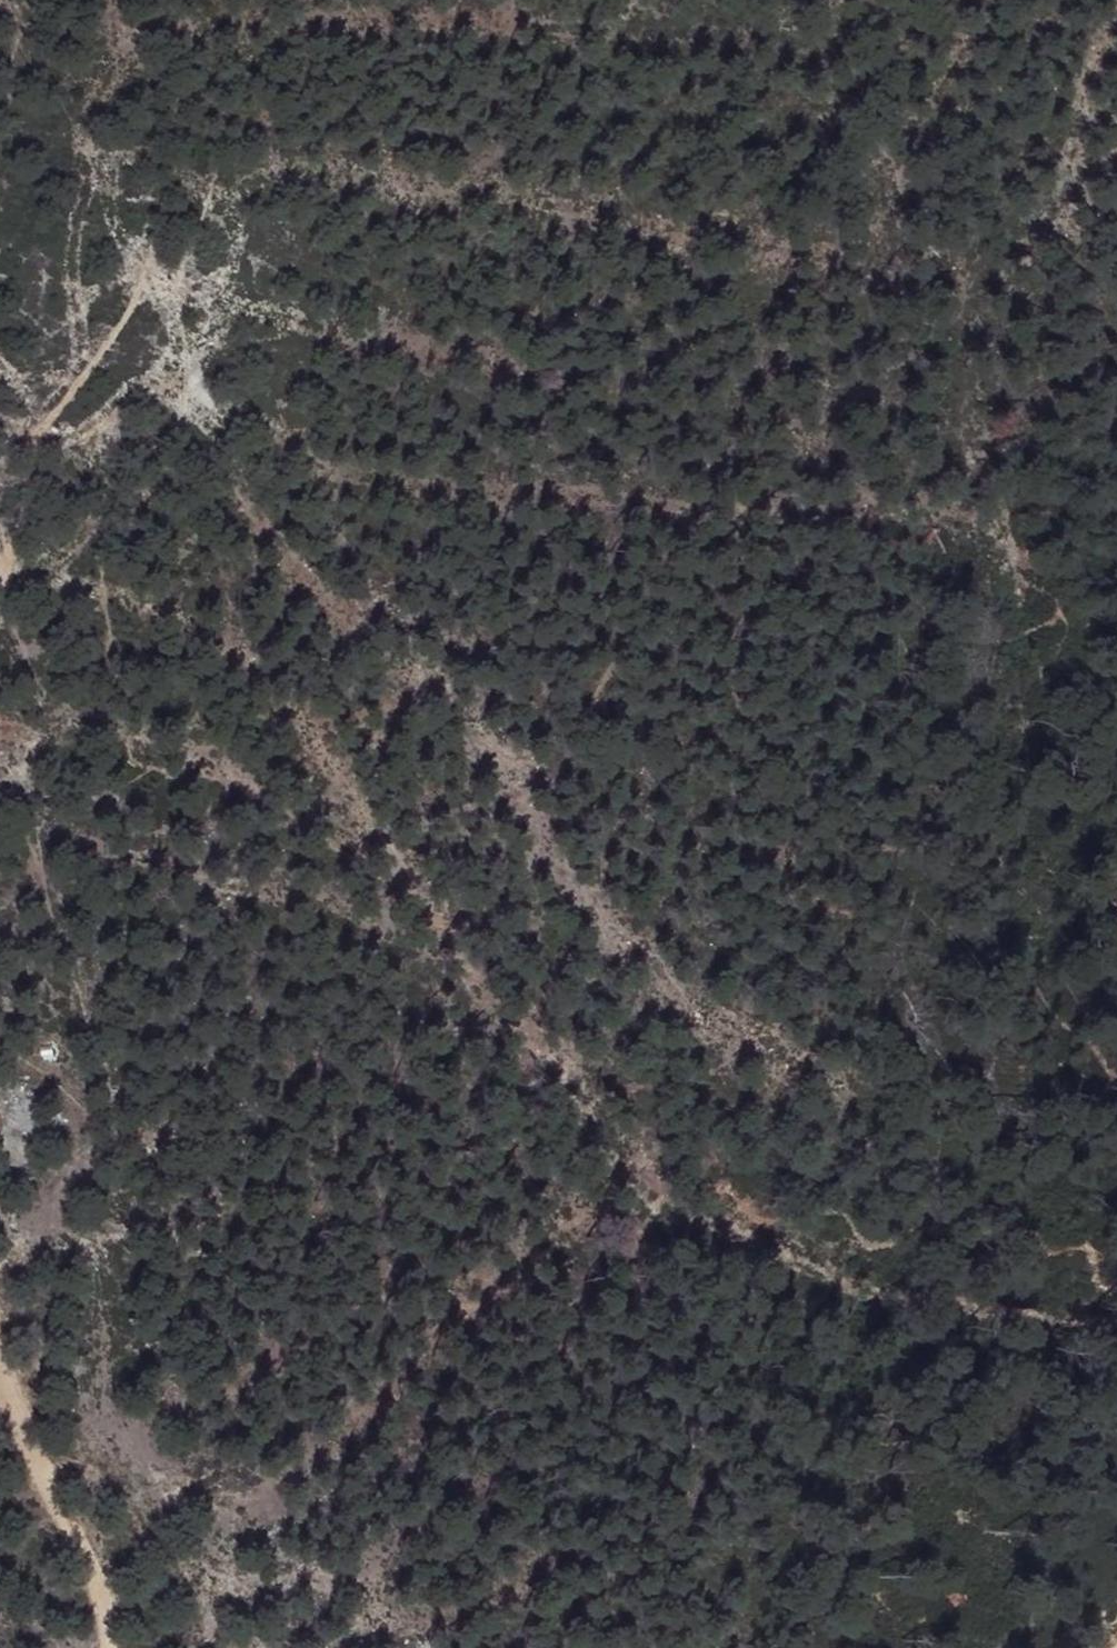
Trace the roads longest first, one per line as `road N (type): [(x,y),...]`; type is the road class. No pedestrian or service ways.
road 1 (track): [(113,1647),(104,1597),(0,1393)]

